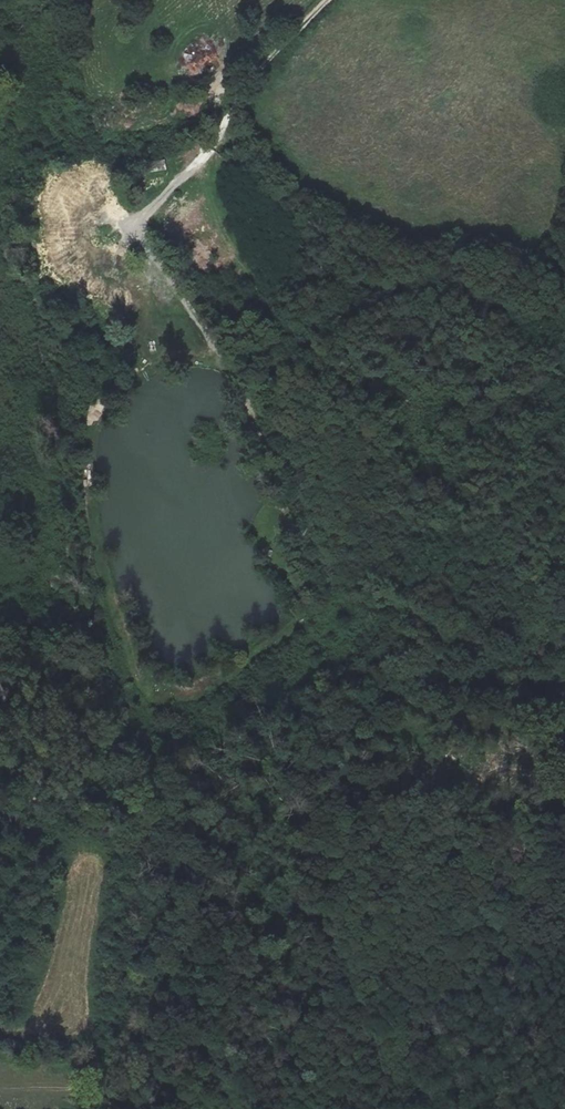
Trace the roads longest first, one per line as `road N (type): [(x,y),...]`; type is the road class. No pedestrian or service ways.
road 1 (track): [(328,0),(261,67),(220,135),(141,225),(219,352)]
road 2 (track): [(177,768),(564,574)]

